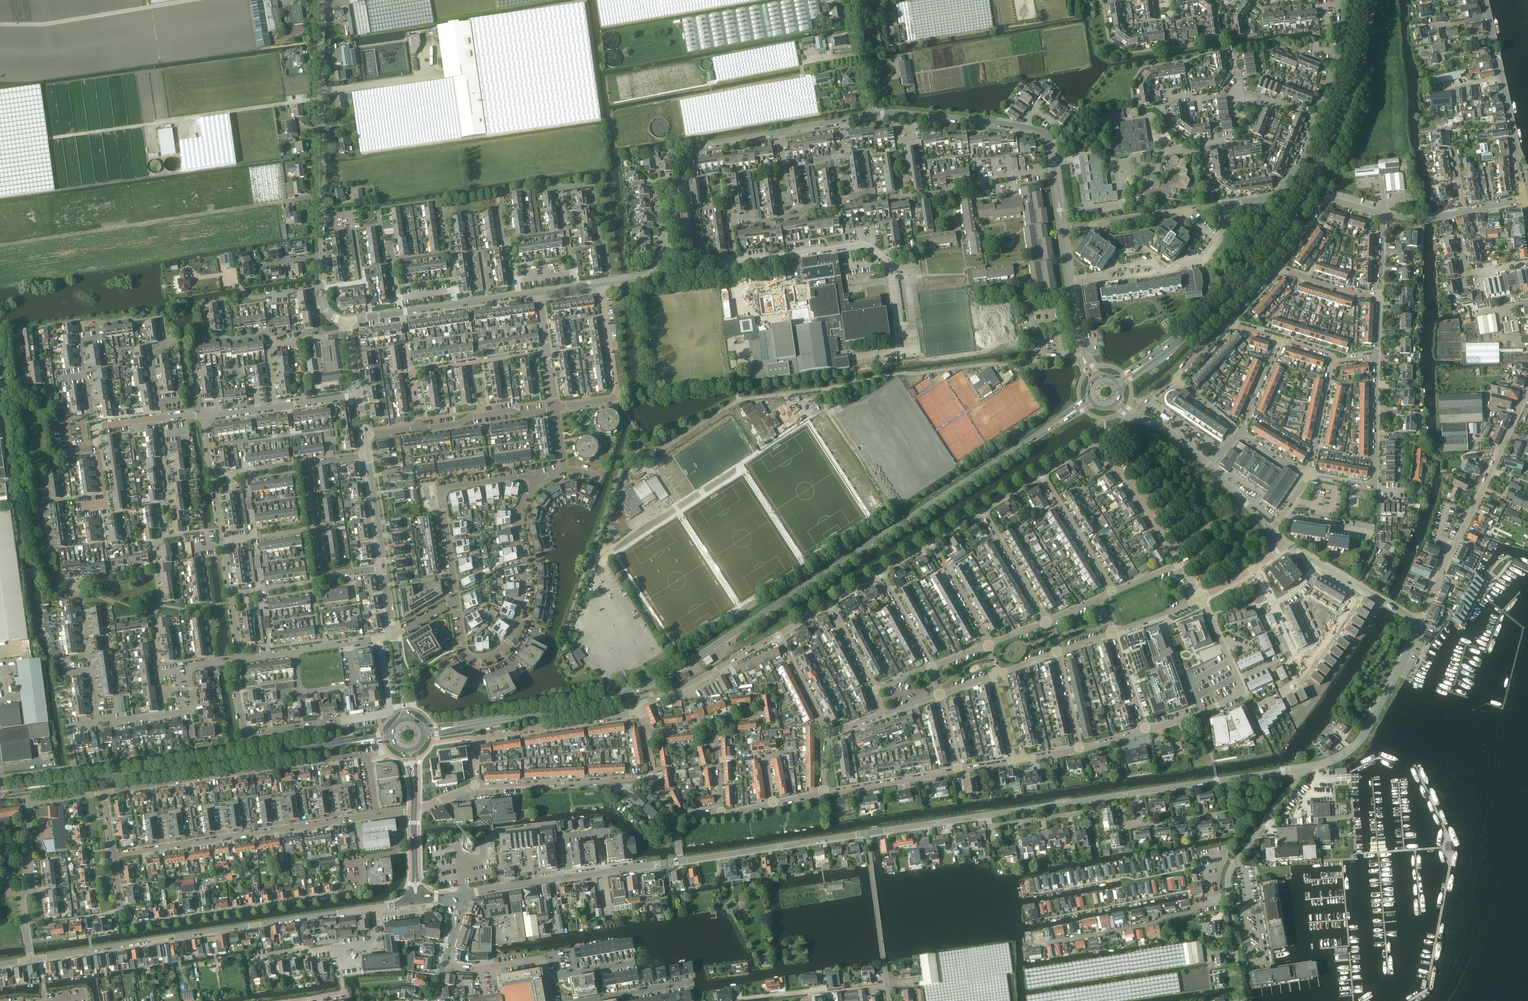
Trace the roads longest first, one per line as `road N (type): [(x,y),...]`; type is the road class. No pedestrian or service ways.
road 1 (secondary): [(424,731),(570,710),(638,690),(1091,401)]
road 2 (secondary): [(1118,383),(1189,333),(1279,239),(1342,119),(1373,0)]
road 3 (tertiary): [(866,833),(1301,769)]
road 4 (residential): [(113,855),(122,909),(135,926),(364,890),(360,862),(394,852),(402,812)]
road 5 (secondary): [(0,792),(392,736)]
road 6 (residential): [(380,907),(31,959)]
road 7 (tertiary): [(349,320),(326,310),(322,293),(320,0)]
road 8 (residential): [(104,791),(367,754),(377,815)]
road 9 (residential): [(662,248),(691,151),(874,116)]
road 10 (residential): [(458,598),(468,654),(495,653),(523,605),(517,523),(536,480)]
road 11 (residential): [(113,855),(377,815)]
road 12 (tertiary): [(1527,395),(1415,621)]
road 13 (residential): [(900,351),(890,267),(869,245),(736,263)]
road 14 (residential): [(245,731),(386,715),(379,638)]
road 15 (residential): [(474,786),(473,739),(639,711)]
road 16 (residential): [(458,598),(442,490),(536,480)]
road 17 (tertiary): [(1301,769),(1326,763),(1360,739),(1417,634),(1415,621)]
road 18 (residential): [(1071,281),(1110,269),(1151,263),(1164,270),(1200,261),(1228,222),(1227,205)]
road 19 (residential): [(421,426),(411,371),(547,351)]
road 20 (residential): [(98,723),(194,710),(188,666),(239,659)]
road 21 (tertiary): [(681,860),(866,833)]
road 22 (residential): [(474,786),(653,777)]
road 23 (residential): [(325,576),(308,463),(368,454)]
road 24 (residential): [(889,1000),(866,833)]
road 25 (residential): [(639,711),(641,703),(777,635)]
road 26 (tertiary): [(1027,129),(874,116)]
road 27 (residential): [(1063,227),(1211,205)]
road 28 (residential): [(1178,564),(1095,440)]
road 29 (unclassified): [(1301,769),(1233,867),(1229,893)]
road 30 (residential): [(1278,268),(1325,200),(1384,214)]
road 31 (residential): [(239,659),(379,638)]
road 32 (residential): [(1227,205),(1276,196),(1318,117)]
road 33 (residential): [(823,794),(960,770)]
road 34 (residential): [(1113,592),(1040,474)]
road 35 (residential): [(421,426),(556,409)]
road 36 (residential): [(1046,622),(982,509)]
road 37 (residential): [(1373,486),(1376,357)]
road 38 (tertiary): [(1525,200),(1502,78)]
road 39 (residential): [(94,427),(81,340),(99,338),(96,322)]

